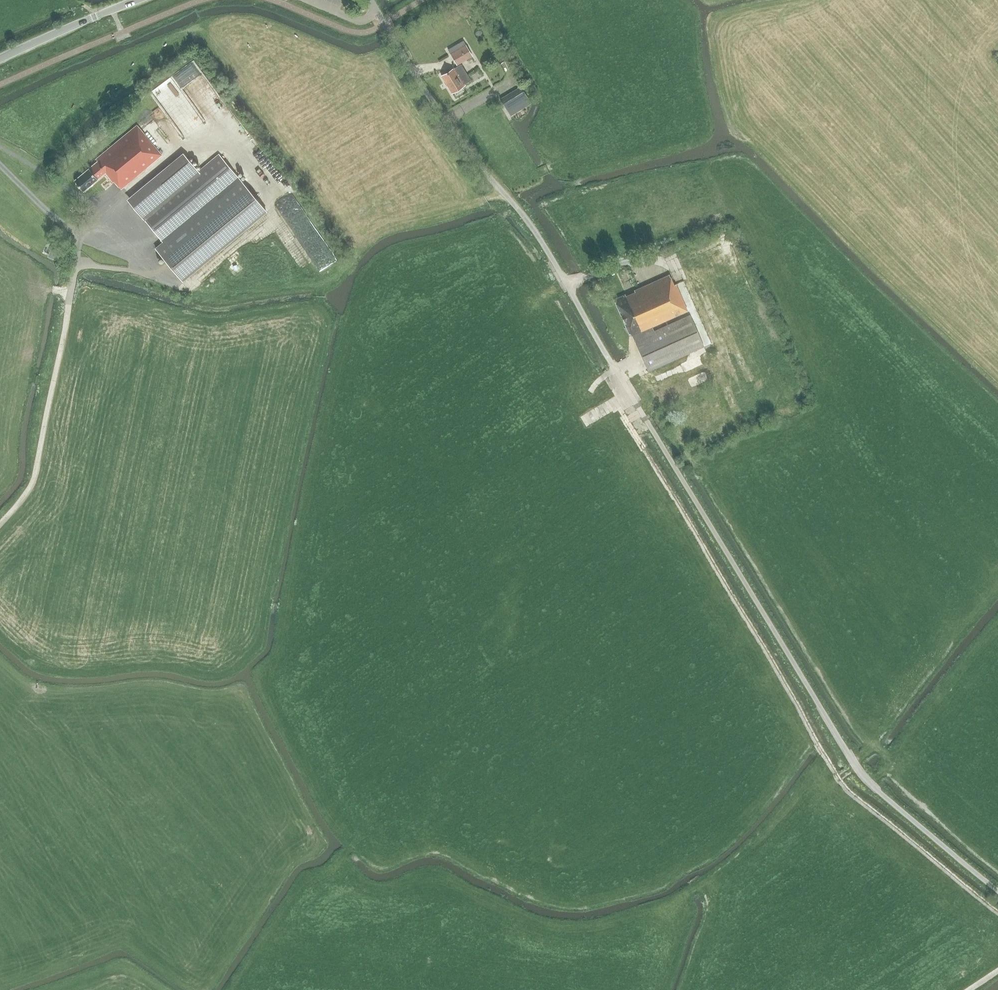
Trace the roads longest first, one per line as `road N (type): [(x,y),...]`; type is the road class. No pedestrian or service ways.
road 1 (unclassified): [(997,891),(856,766),(552,259),(424,89),(372,0)]
road 2 (track): [(997,913),(838,779),(626,421),(651,406)]
road 3 (track): [(80,233),(34,478),(0,524)]
road 4 (tertiary): [(0,59),(137,0)]

